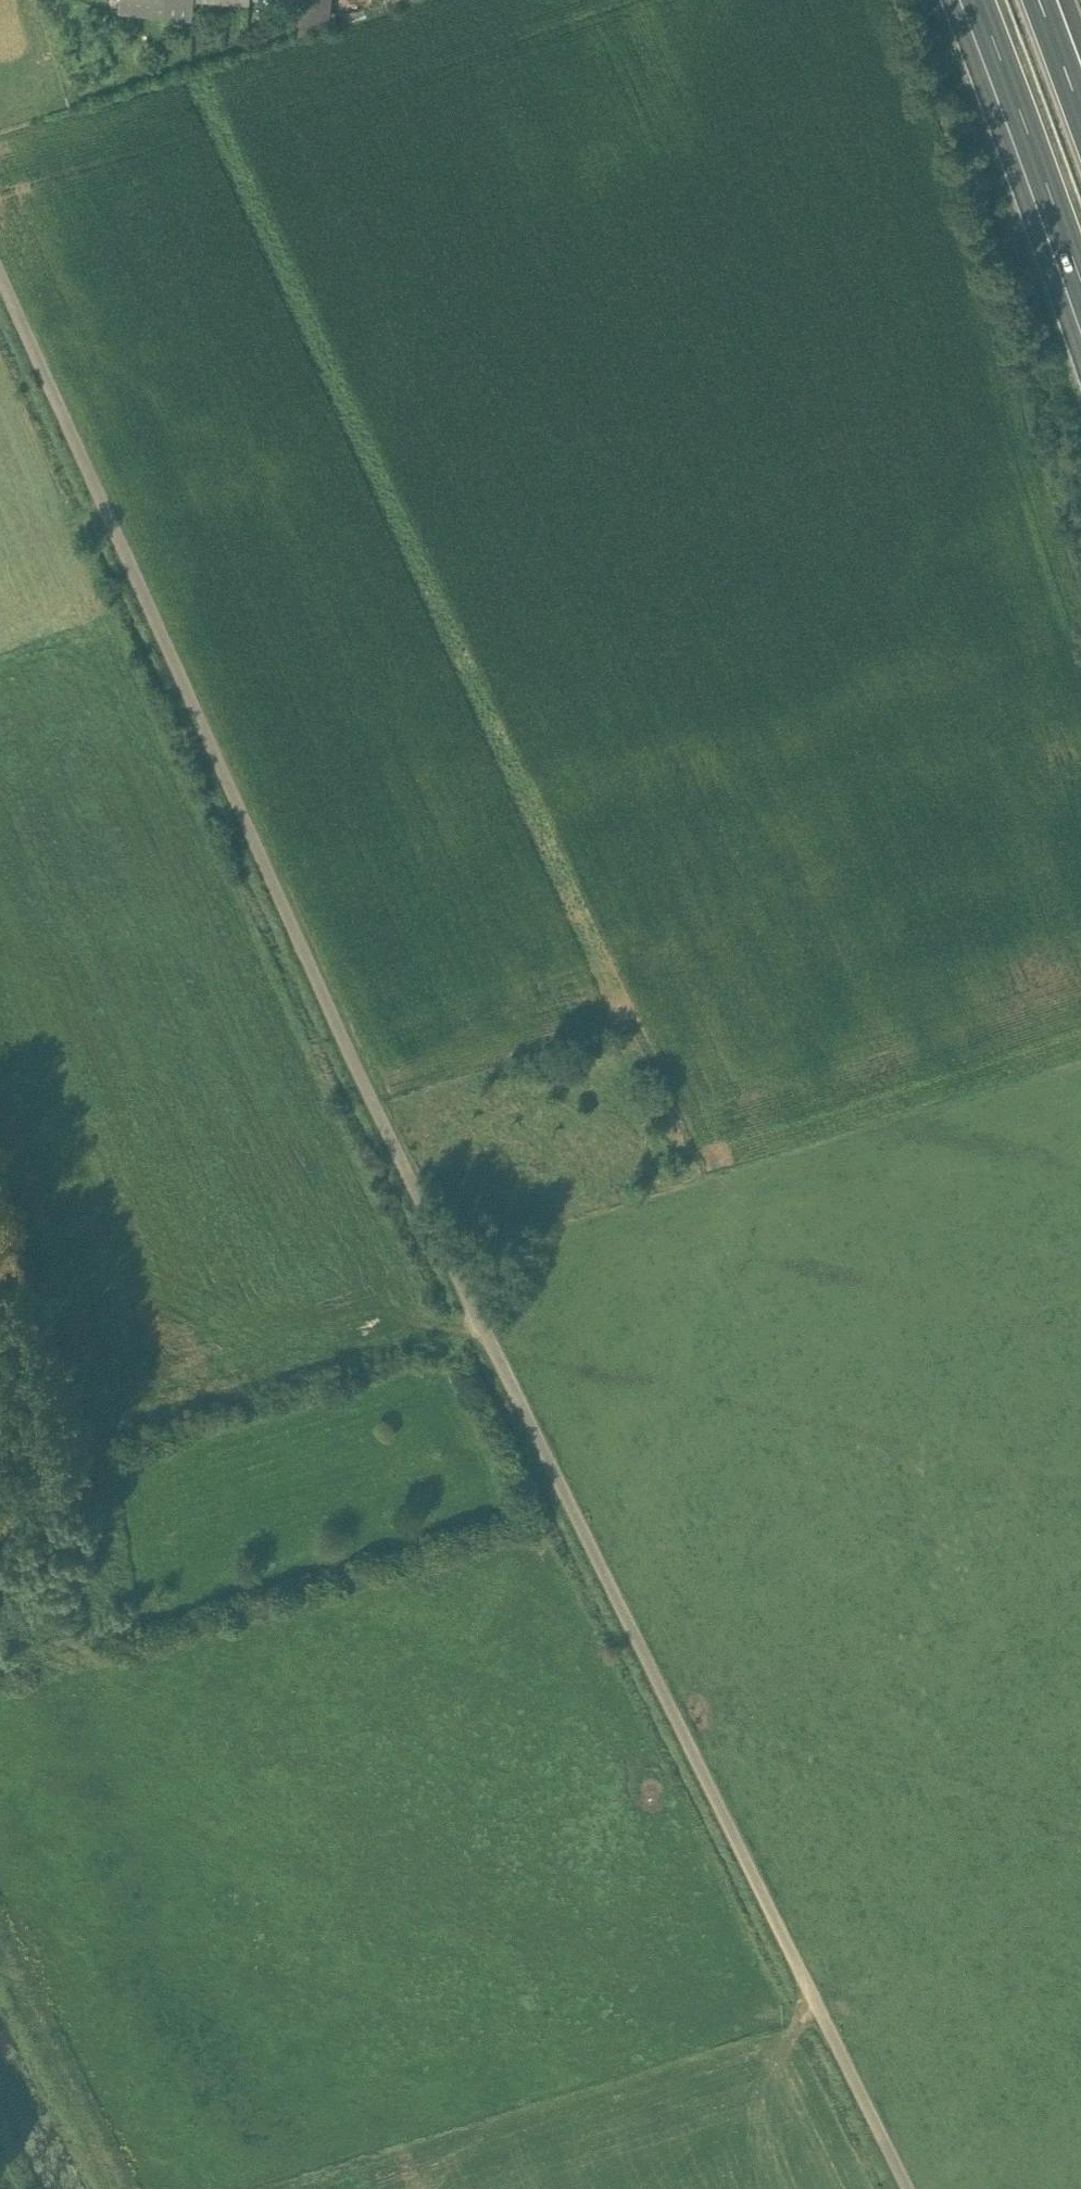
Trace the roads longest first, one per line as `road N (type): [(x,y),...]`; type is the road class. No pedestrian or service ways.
road 1 (unclassified): [(907,2188),(352,1060),(0,274)]
road 2 (motorway): [(978,0),(1080,279)]

